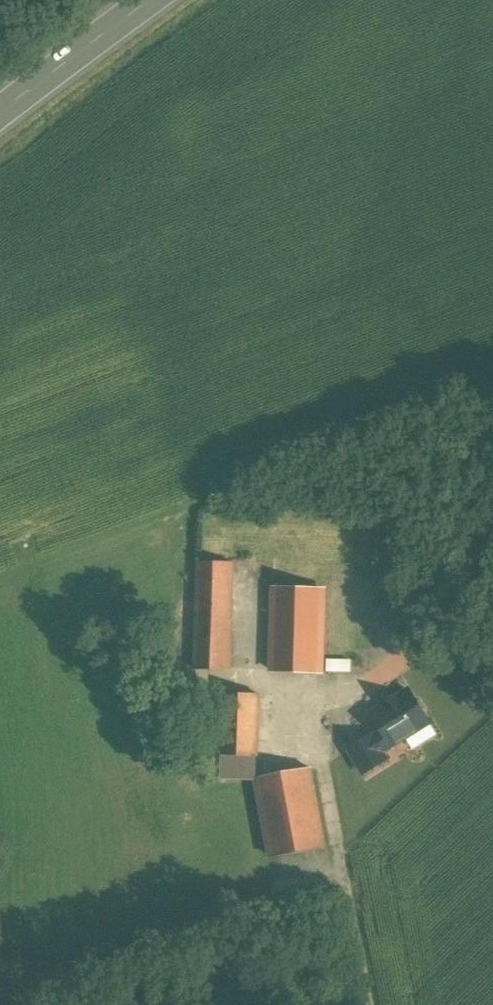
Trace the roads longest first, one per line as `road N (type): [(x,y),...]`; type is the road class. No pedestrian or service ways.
road 1 (unclassified): [(371,1004),(324,735)]
road 2 (secondary): [(152,0),(0,113)]

